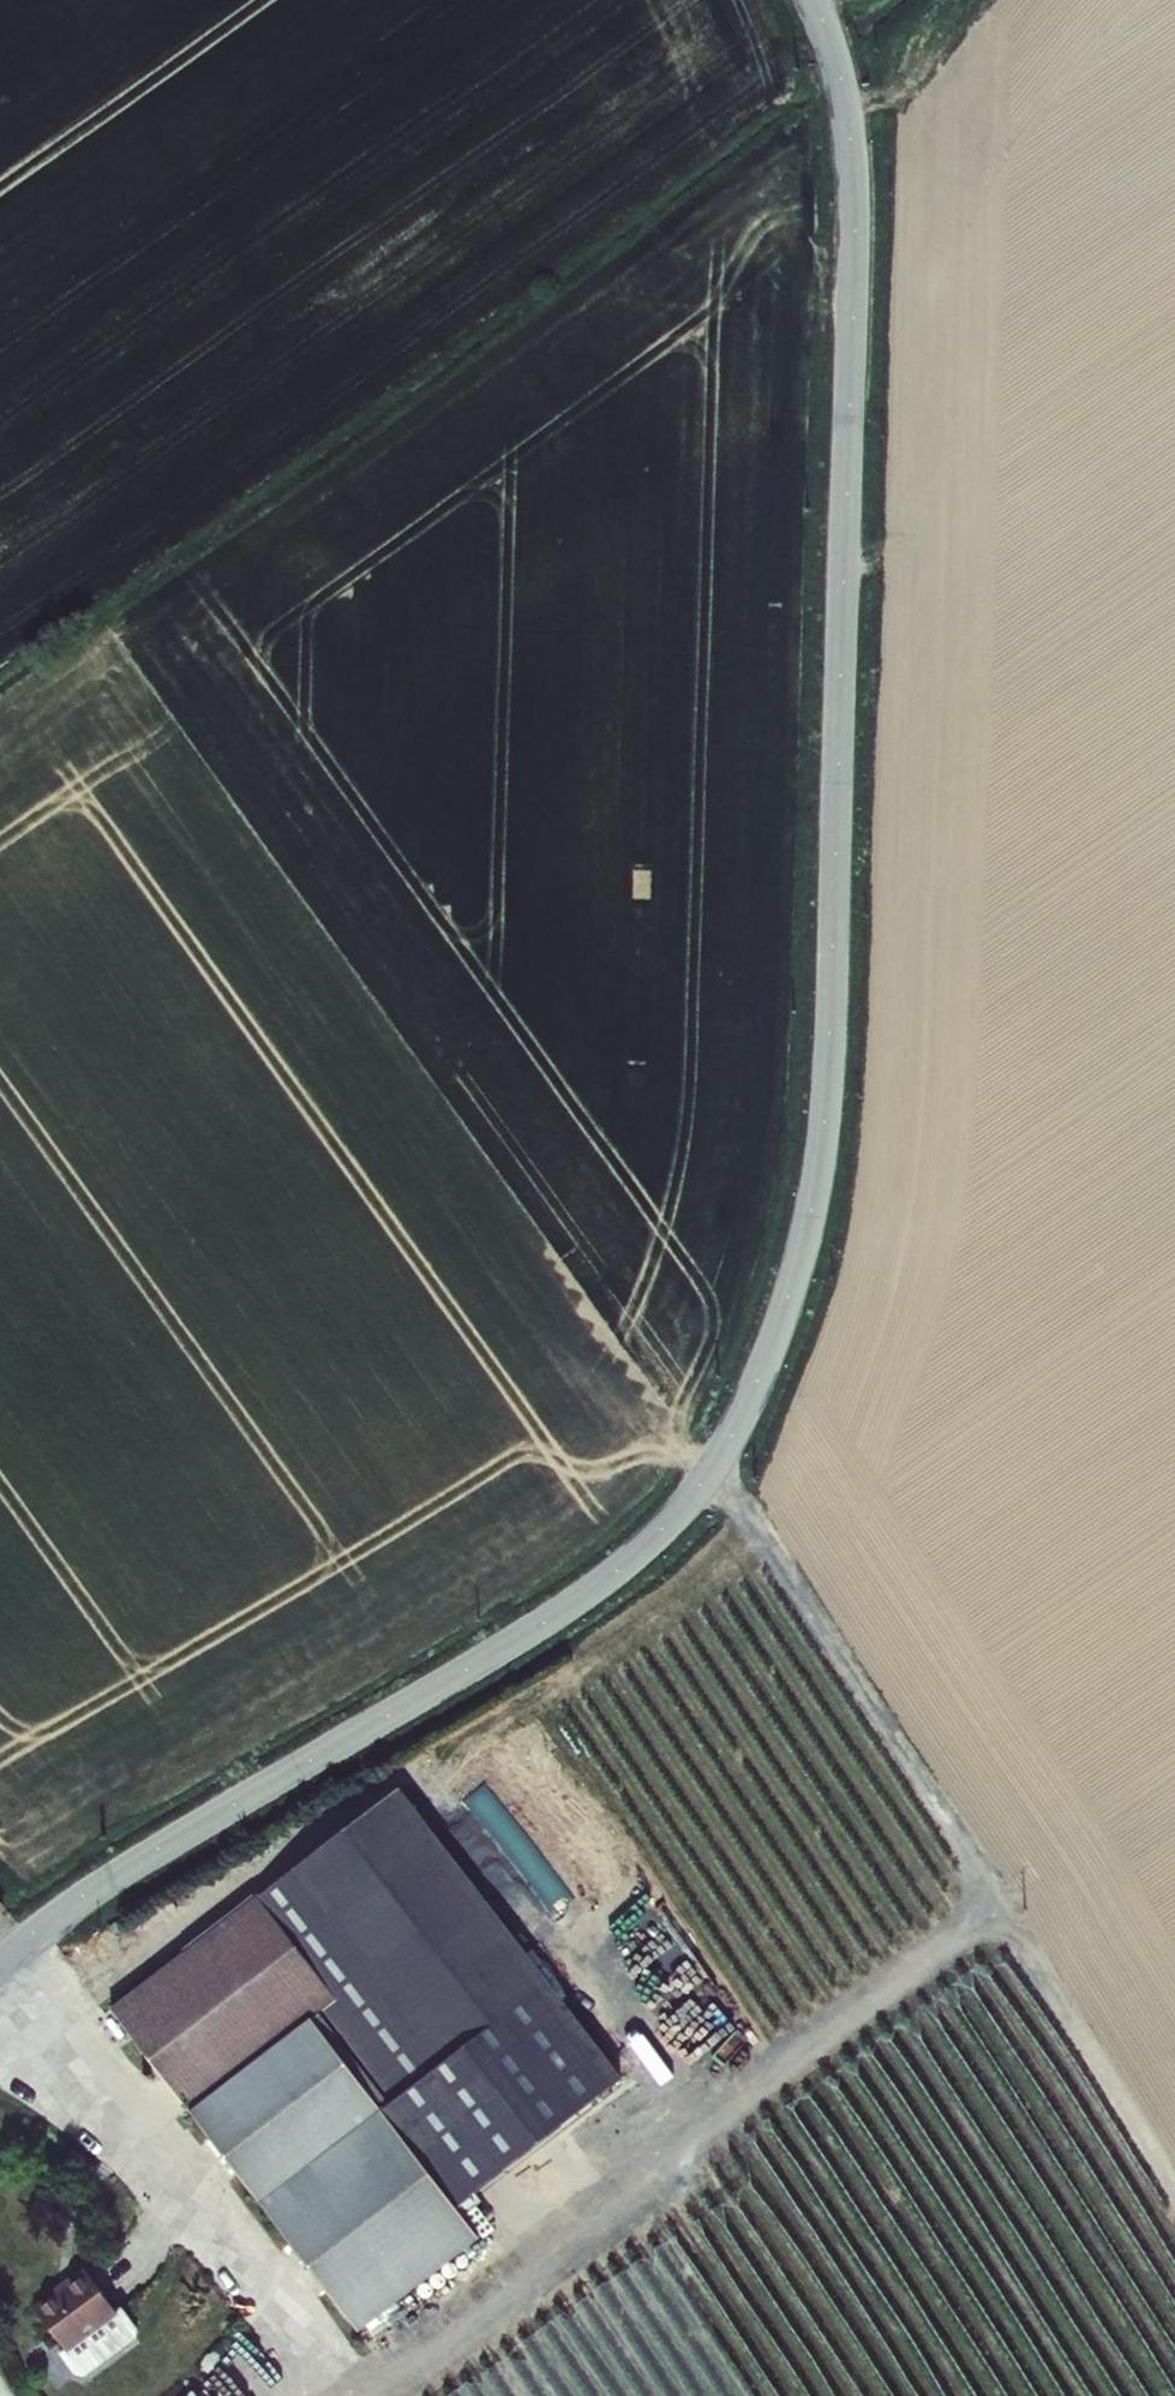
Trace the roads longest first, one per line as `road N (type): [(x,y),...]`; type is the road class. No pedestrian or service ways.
road 1 (tertiary): [(815,0),(841,79),(854,190),(831,1050),(808,1226),(757,1383),(691,1498),(619,1570),(524,1634),(132,1866),(0,1964)]

